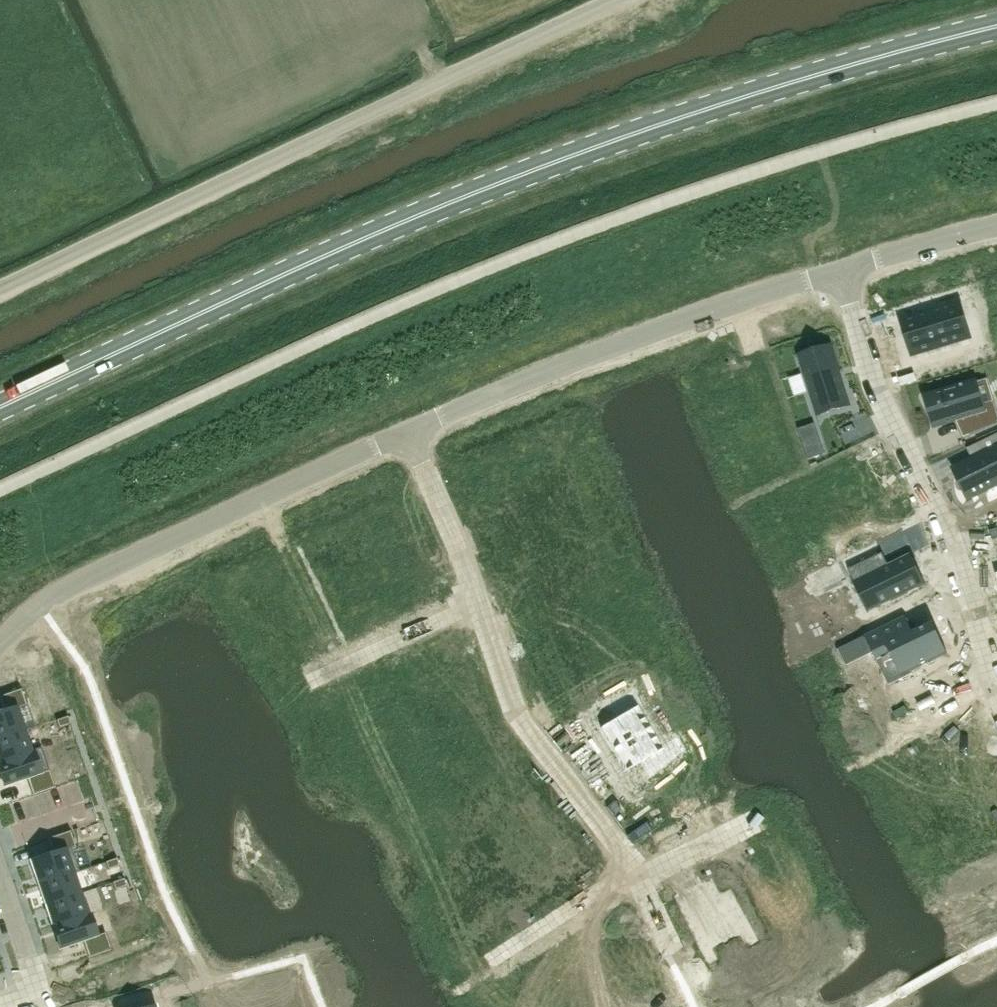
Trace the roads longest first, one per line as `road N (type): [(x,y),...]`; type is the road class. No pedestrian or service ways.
road 1 (primary): [(0,408),(549,165),(808,77),(996,27)]
road 2 (unclassified): [(0,288),(615,0)]
road 3 (residential): [(866,752),(996,672),(949,532),(831,270)]
road 4 (residential): [(405,429),(66,588),(0,643)]
road 5 (residential): [(831,270),(405,429)]
road 6 (residential): [(475,600),(534,725),(639,875)]
road 7 (residential): [(463,988),(639,875)]
road 8 (residential): [(405,429),(475,600)]
road 9 (residential): [(318,670),(475,600)]
road 10 (residential): [(996,223),(831,270)]
road 11 (residential): [(0,997),(35,985),(0,881)]
road 12 (residential): [(639,875),(755,819)]

